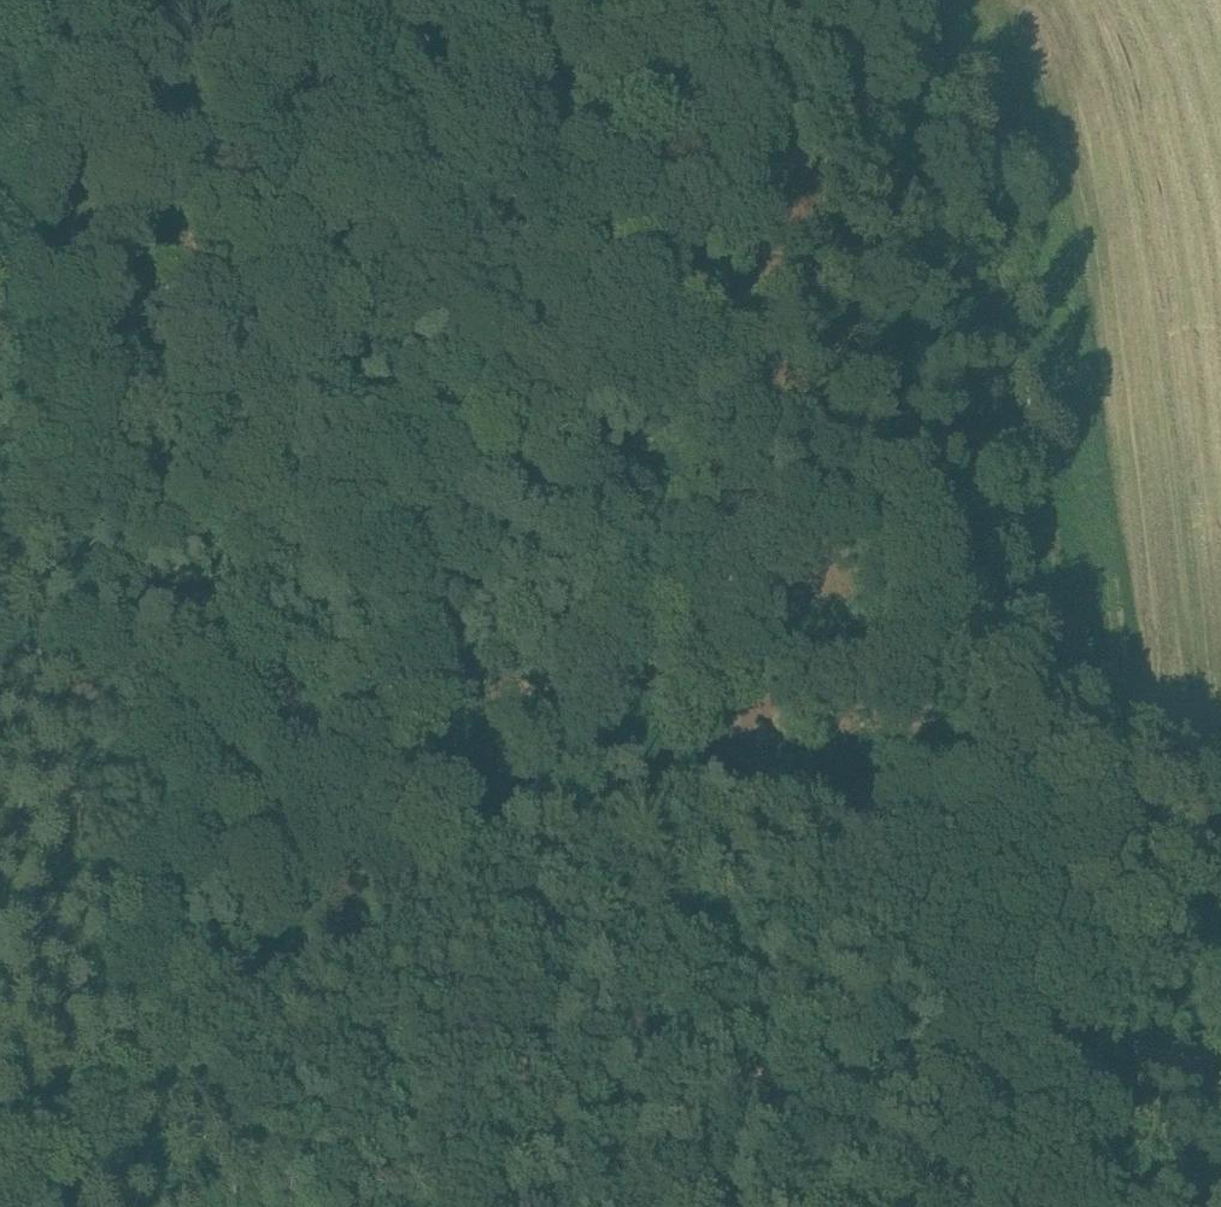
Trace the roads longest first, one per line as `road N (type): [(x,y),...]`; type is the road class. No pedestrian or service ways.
road 1 (track): [(591,789),(416,895),(0,1110)]
road 2 (track): [(987,801),(591,789)]
road 3 (track): [(1152,1206),(1136,1069),(1087,876)]

